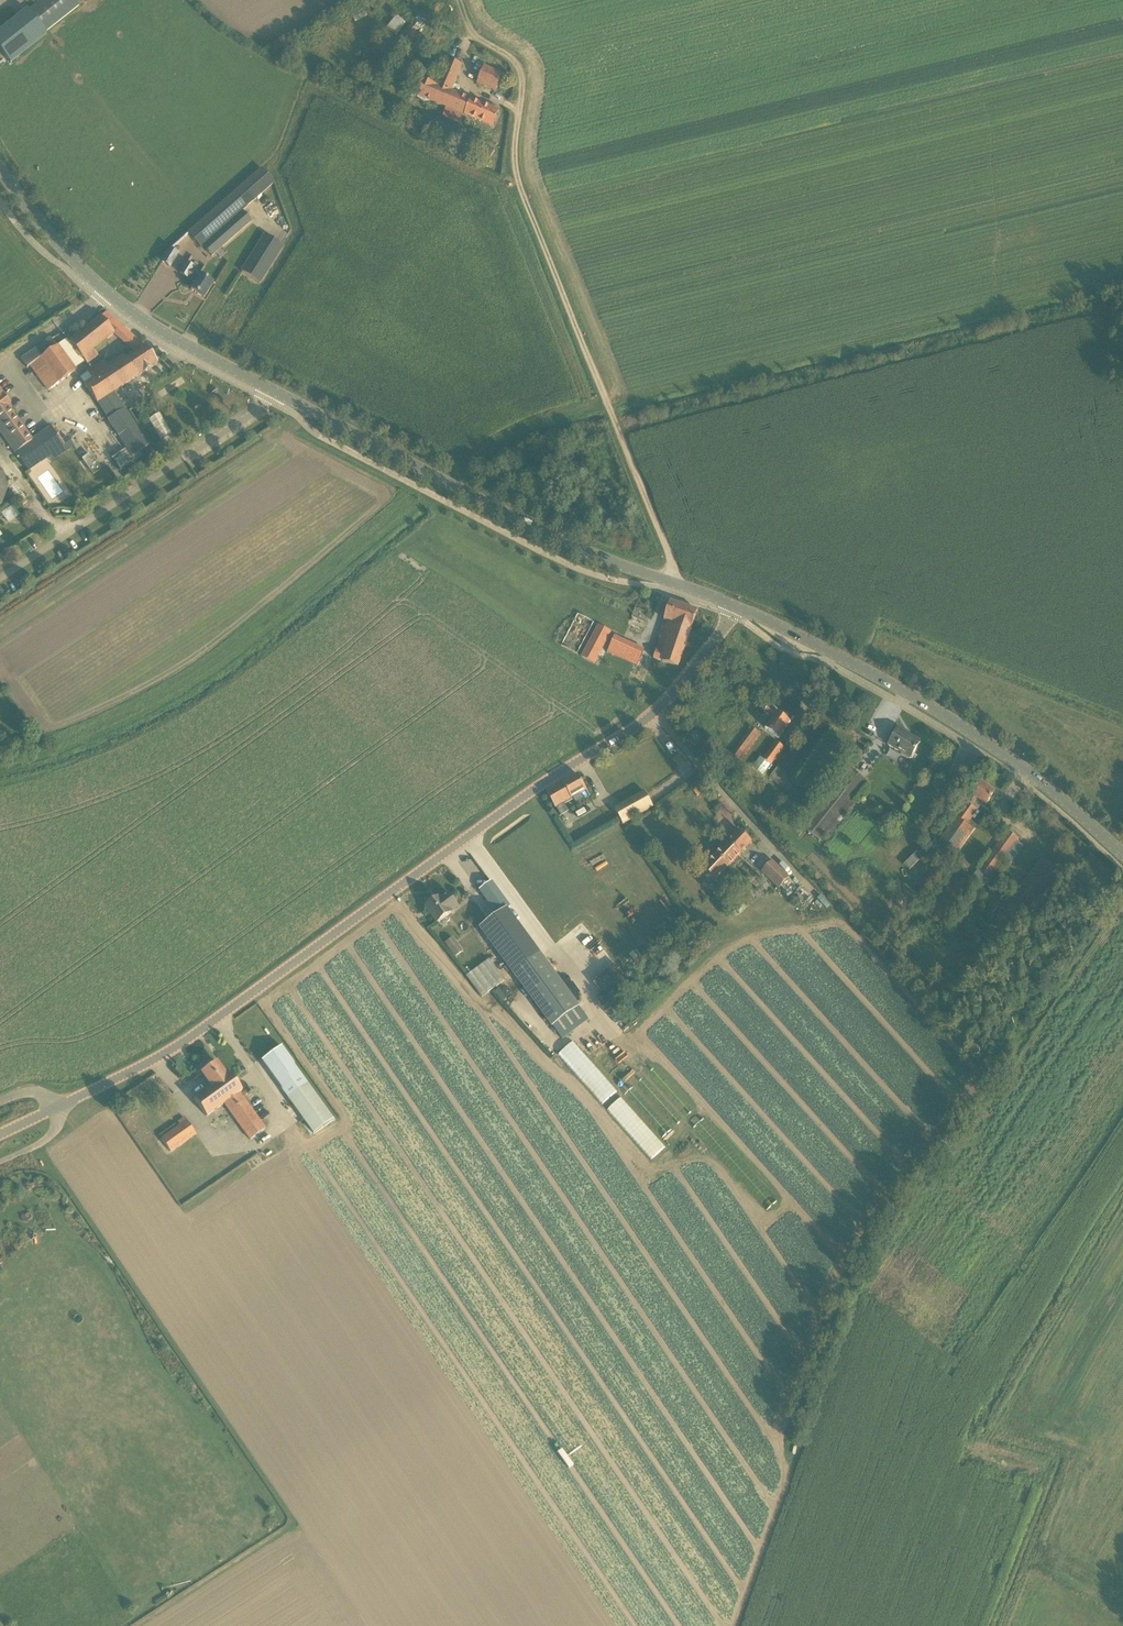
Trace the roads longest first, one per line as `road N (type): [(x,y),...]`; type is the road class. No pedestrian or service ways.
road 1 (tertiary): [(736,607),(578,547),(172,337),(115,299),(0,164)]
road 2 (unclassified): [(60,1107),(167,1052),(659,710),(736,607)]
road 3 (tertiary): [(1122,854),(1038,777),(948,717),(736,607)]
road 4 (track): [(458,0),(472,36),(512,63),(523,80),(516,177),(611,411)]
road 5 (track): [(611,411),(677,585)]

